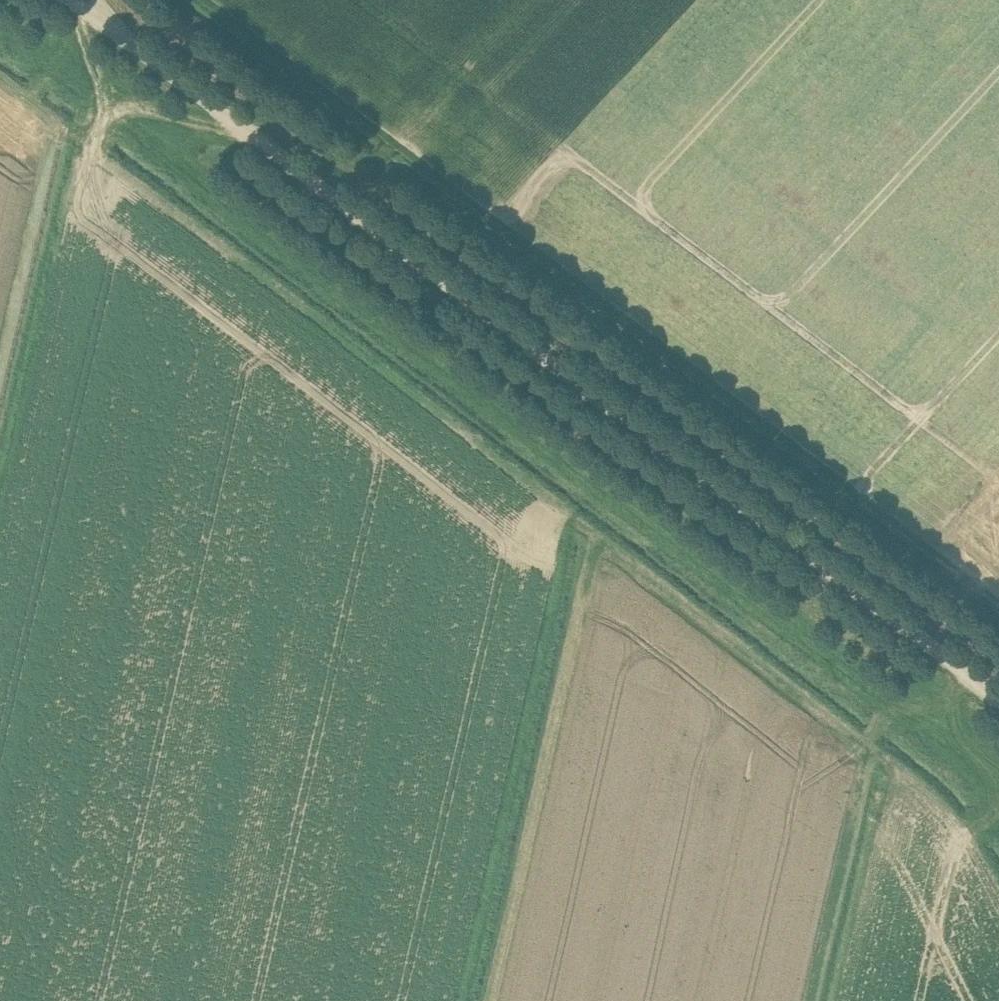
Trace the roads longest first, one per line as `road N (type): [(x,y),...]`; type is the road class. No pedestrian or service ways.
road 1 (track): [(998,798),(896,707),(0,23)]
road 2 (track): [(460,1000),(571,517),(81,143)]
road 3 (unclassified): [(113,32),(998,703)]
road 4 (track): [(0,470),(69,169),(98,110),(95,74),(70,0)]
road 5 (track): [(591,533),(485,1000)]
road 6 (track): [(811,1000),(873,731),(904,701),(966,675)]
road 7 (track): [(98,104),(284,135),(356,168),(374,163),(390,141)]

